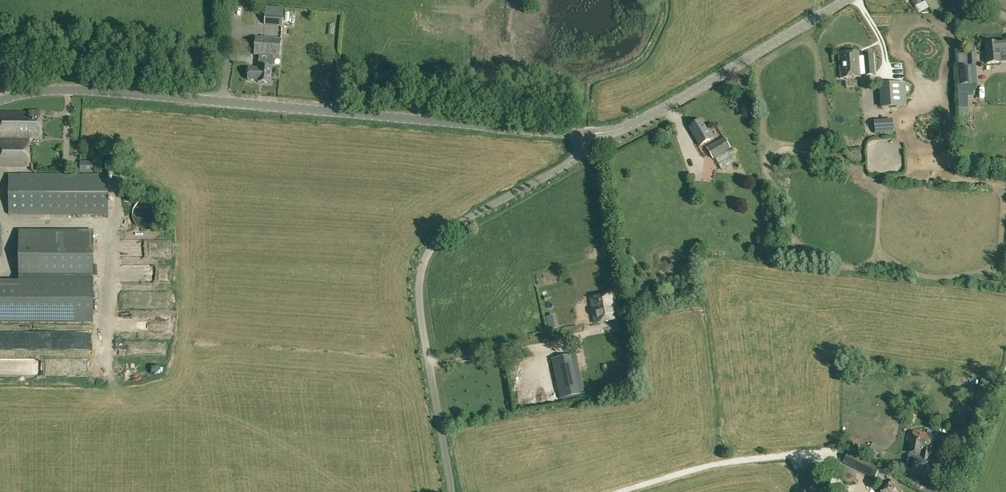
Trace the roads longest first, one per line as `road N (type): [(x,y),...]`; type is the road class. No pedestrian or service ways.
road 1 (unclassified): [(0,100),(81,89),(586,134)]
road 2 (unclassified): [(450,491),(417,303),(423,263),(450,229),(567,165),(586,134)]
road 3 (unclassified): [(586,134),(641,121),(847,0)]
road 4 (track): [(617,491),(720,462),(815,453),(840,467)]

